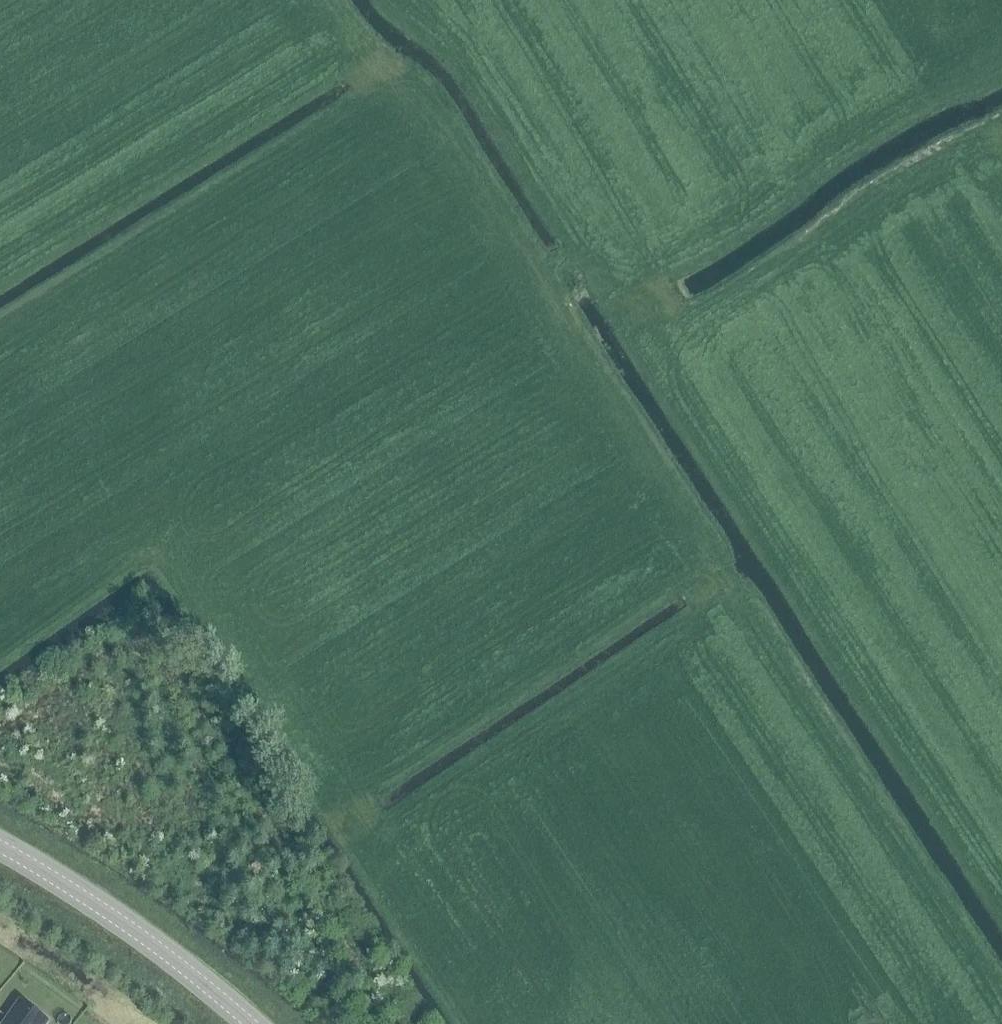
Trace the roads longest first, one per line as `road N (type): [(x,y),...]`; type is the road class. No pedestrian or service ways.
road 1 (tertiary): [(0,846),(144,941),(249,1023)]

